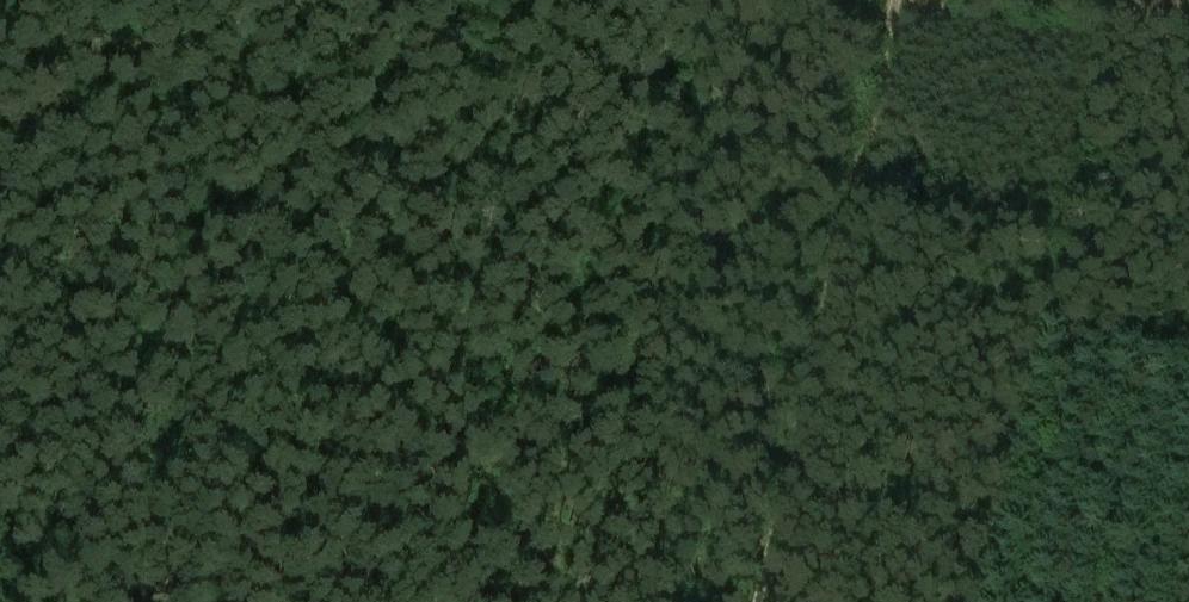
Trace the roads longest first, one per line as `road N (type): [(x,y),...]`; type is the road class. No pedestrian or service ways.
road 1 (track): [(898,0),(759,601)]

